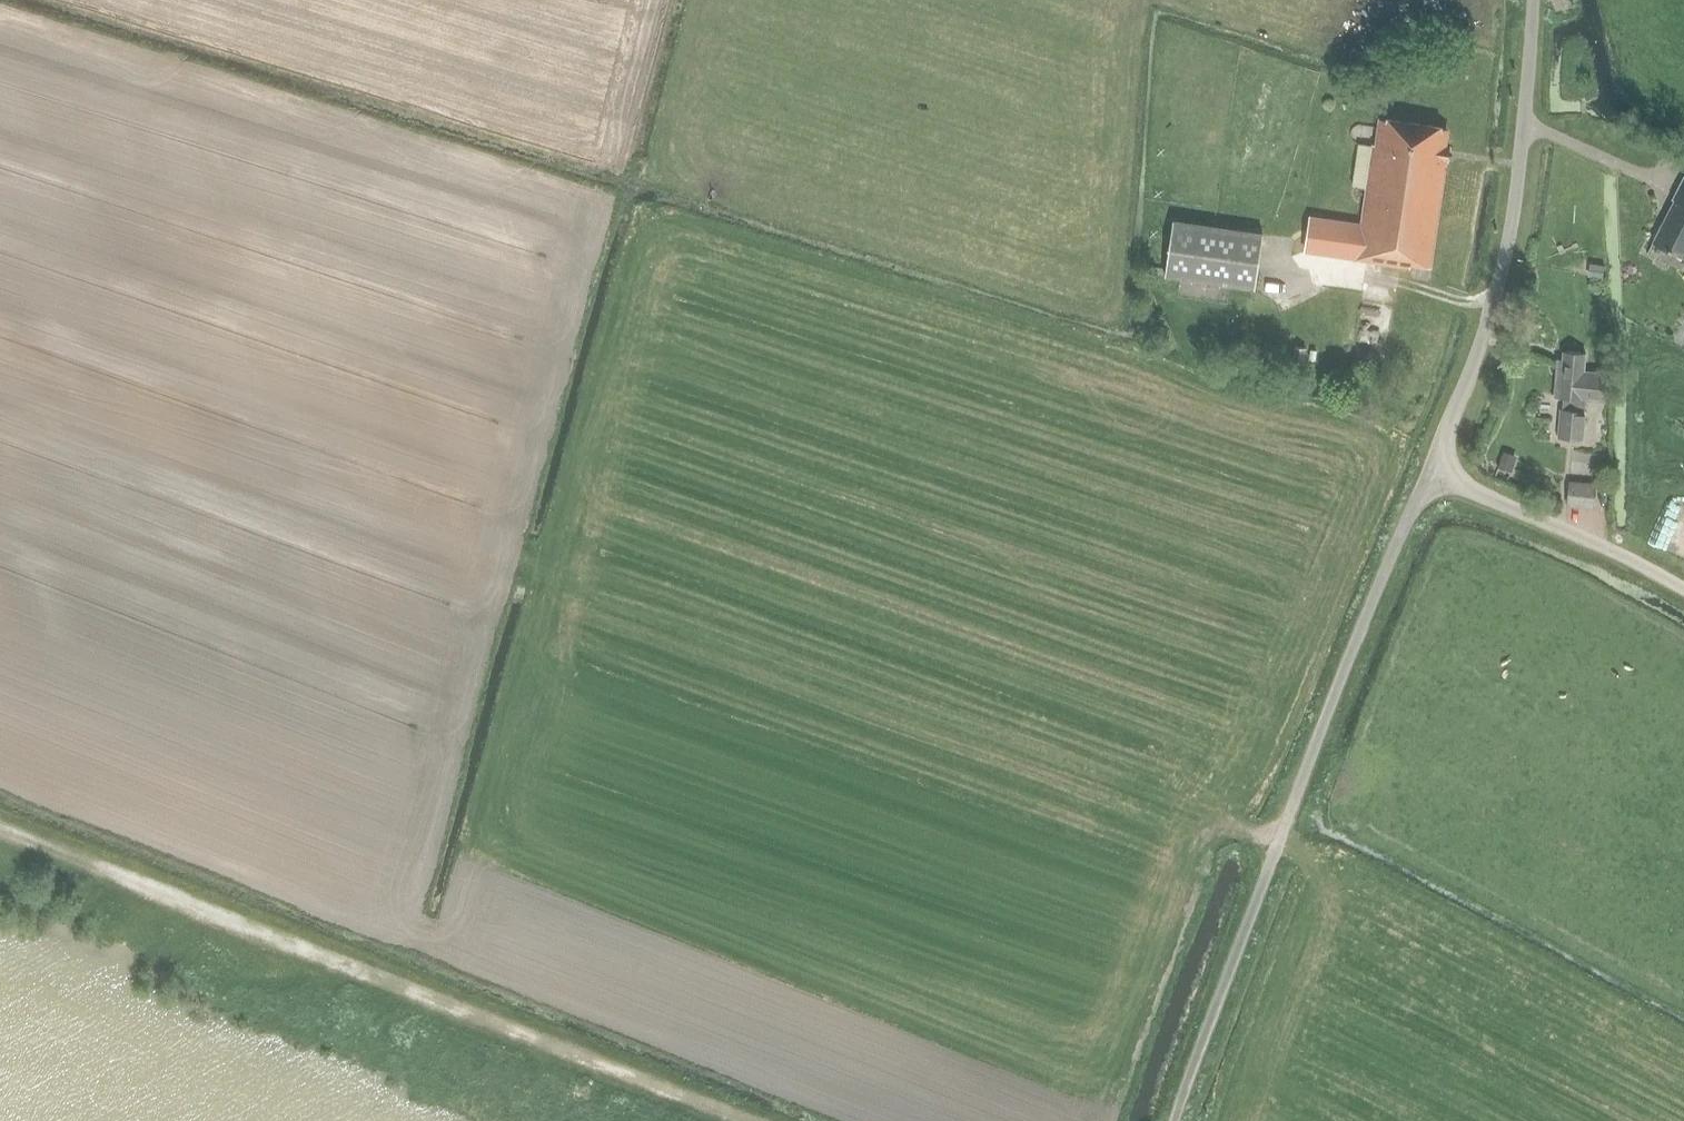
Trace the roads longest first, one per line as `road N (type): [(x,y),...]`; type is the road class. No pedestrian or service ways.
road 1 (unclassified): [(1173,1120),(1428,473)]
road 2 (unclassified): [(1428,473),(1500,293),(1533,0)]
road 3 (unclassified): [(1683,589),(1428,473)]

